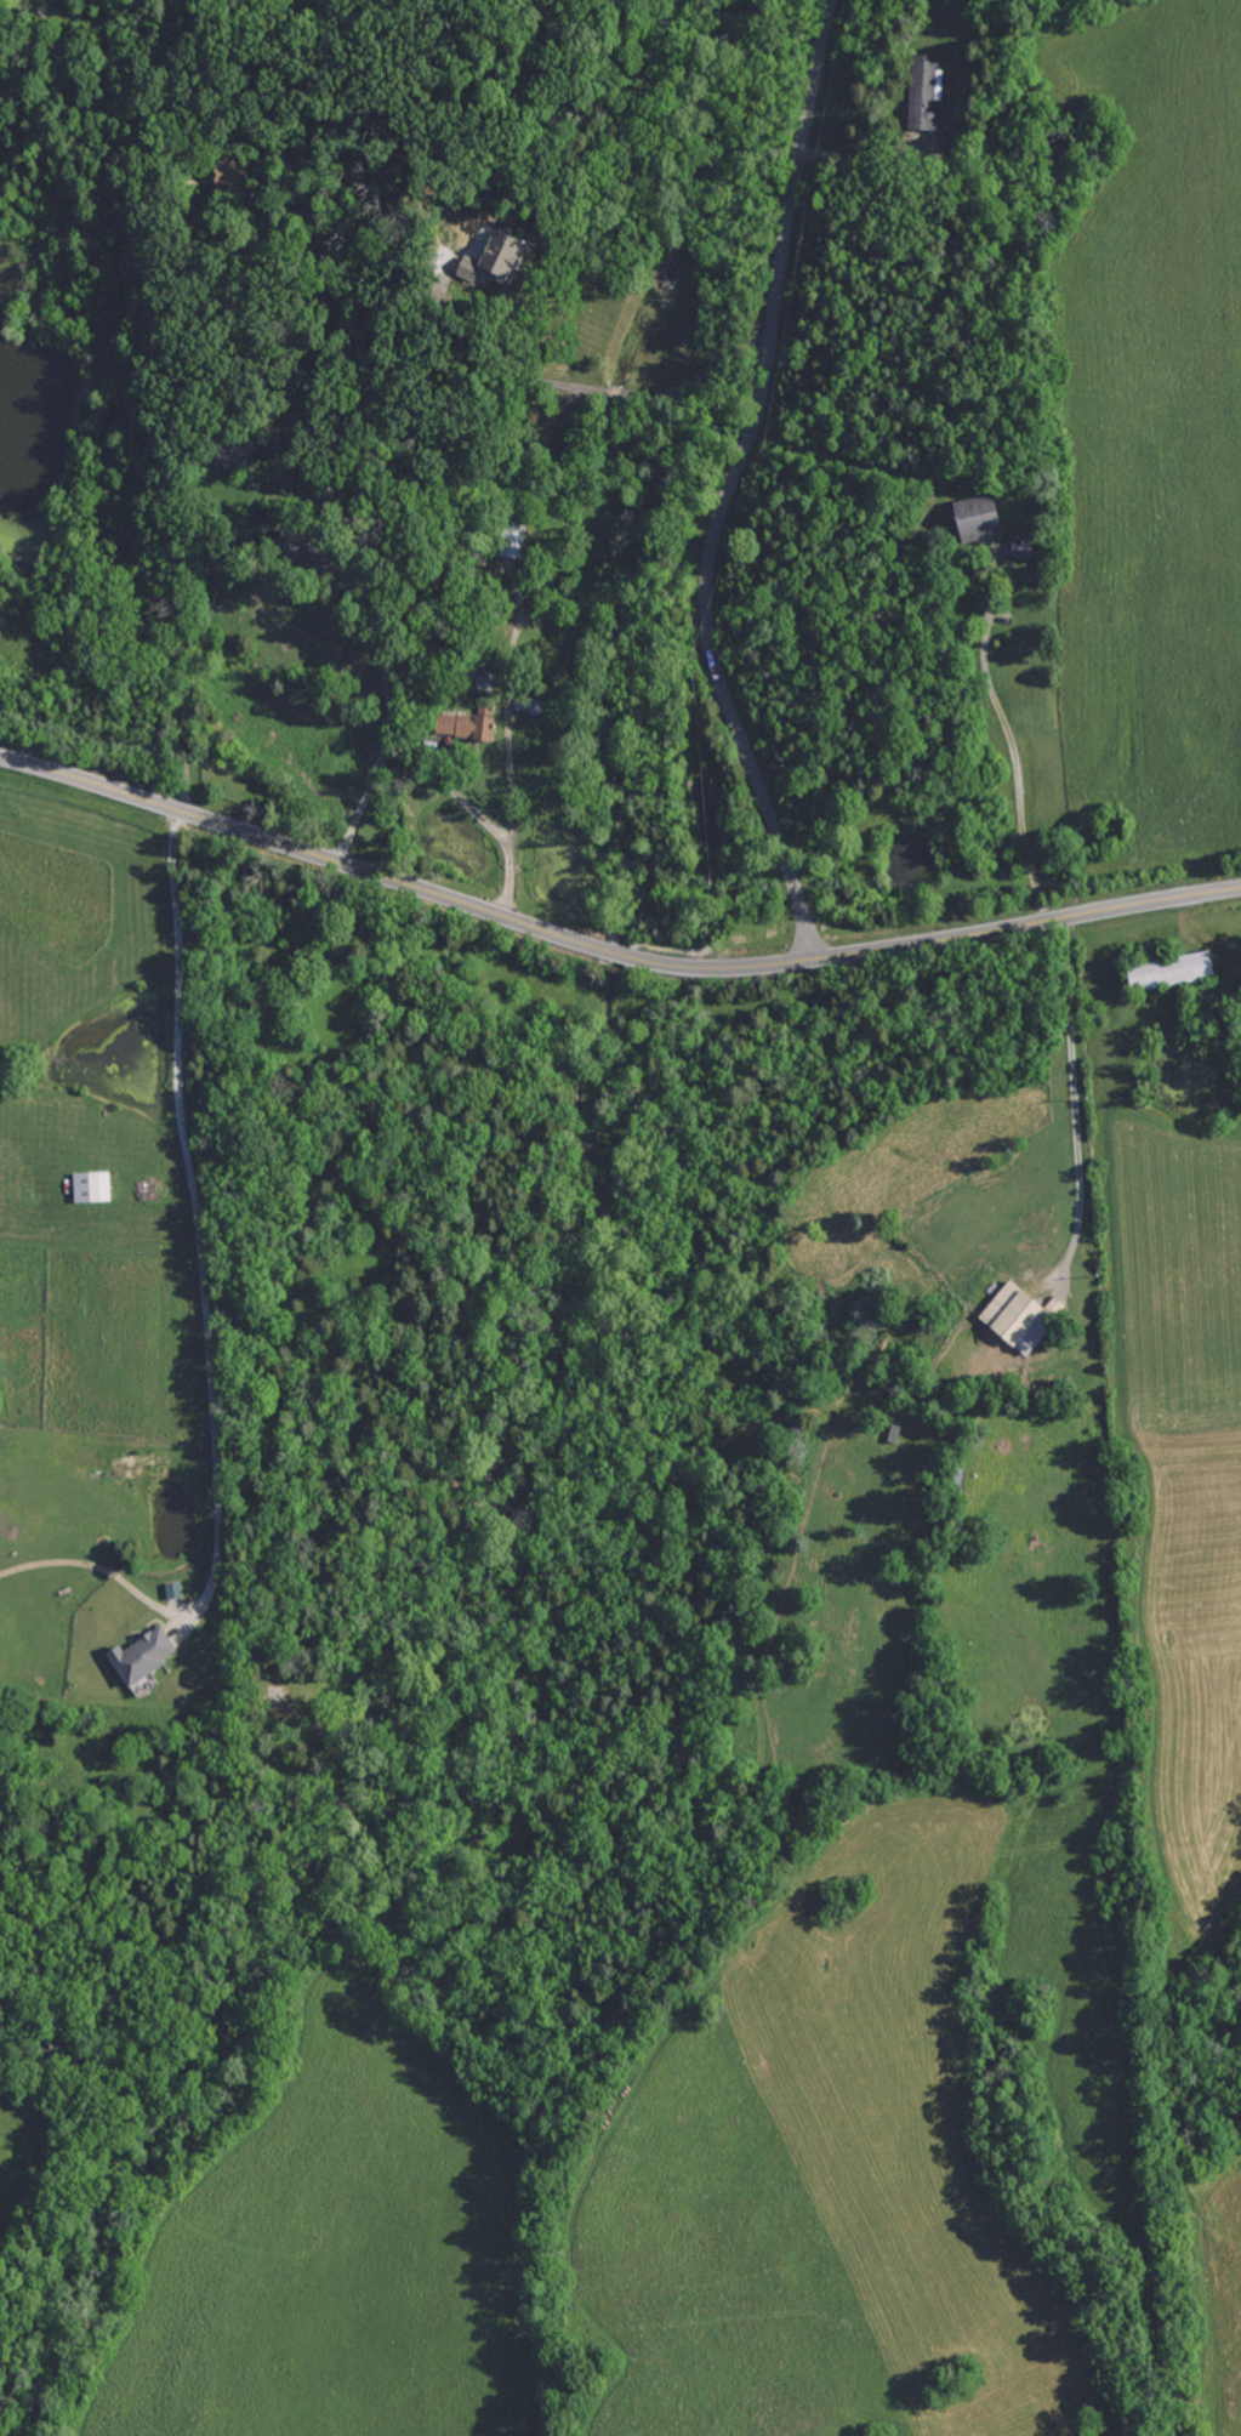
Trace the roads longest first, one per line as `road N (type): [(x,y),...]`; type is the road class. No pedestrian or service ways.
road 1 (secondary): [(1240,887),(818,957),(684,964),(575,939),(0,757)]
road 2 (residential): [(818,957),(725,693),(707,596),(715,545),(761,408),(832,0)]

